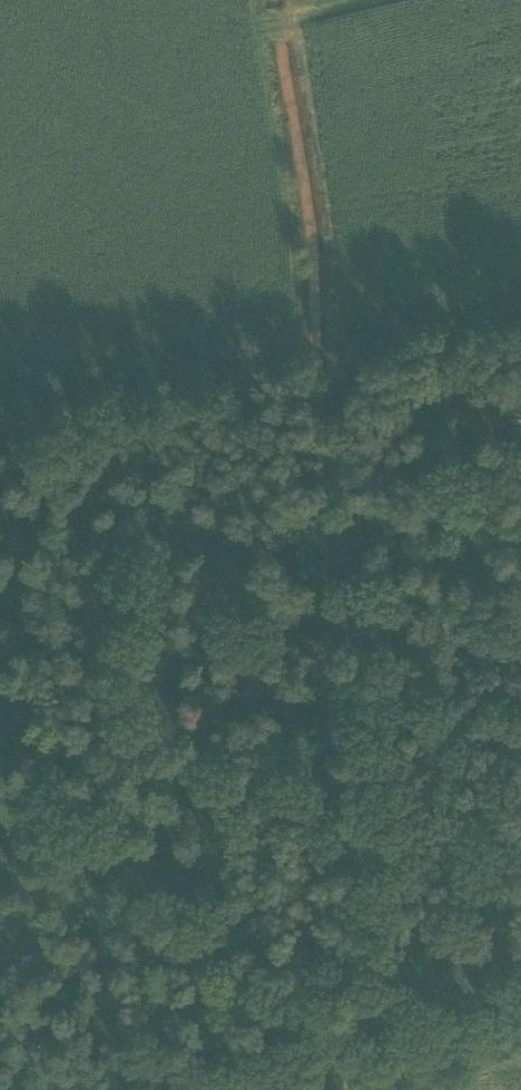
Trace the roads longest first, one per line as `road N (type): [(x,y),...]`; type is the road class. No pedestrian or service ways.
road 1 (track): [(296,18),(331,244),(358,1067)]
road 2 (track): [(358,1067),(520,1028)]
road 3 (track): [(352,758),(380,712),(427,681),(453,645)]
road 4 (track): [(371,0),(253,28)]

